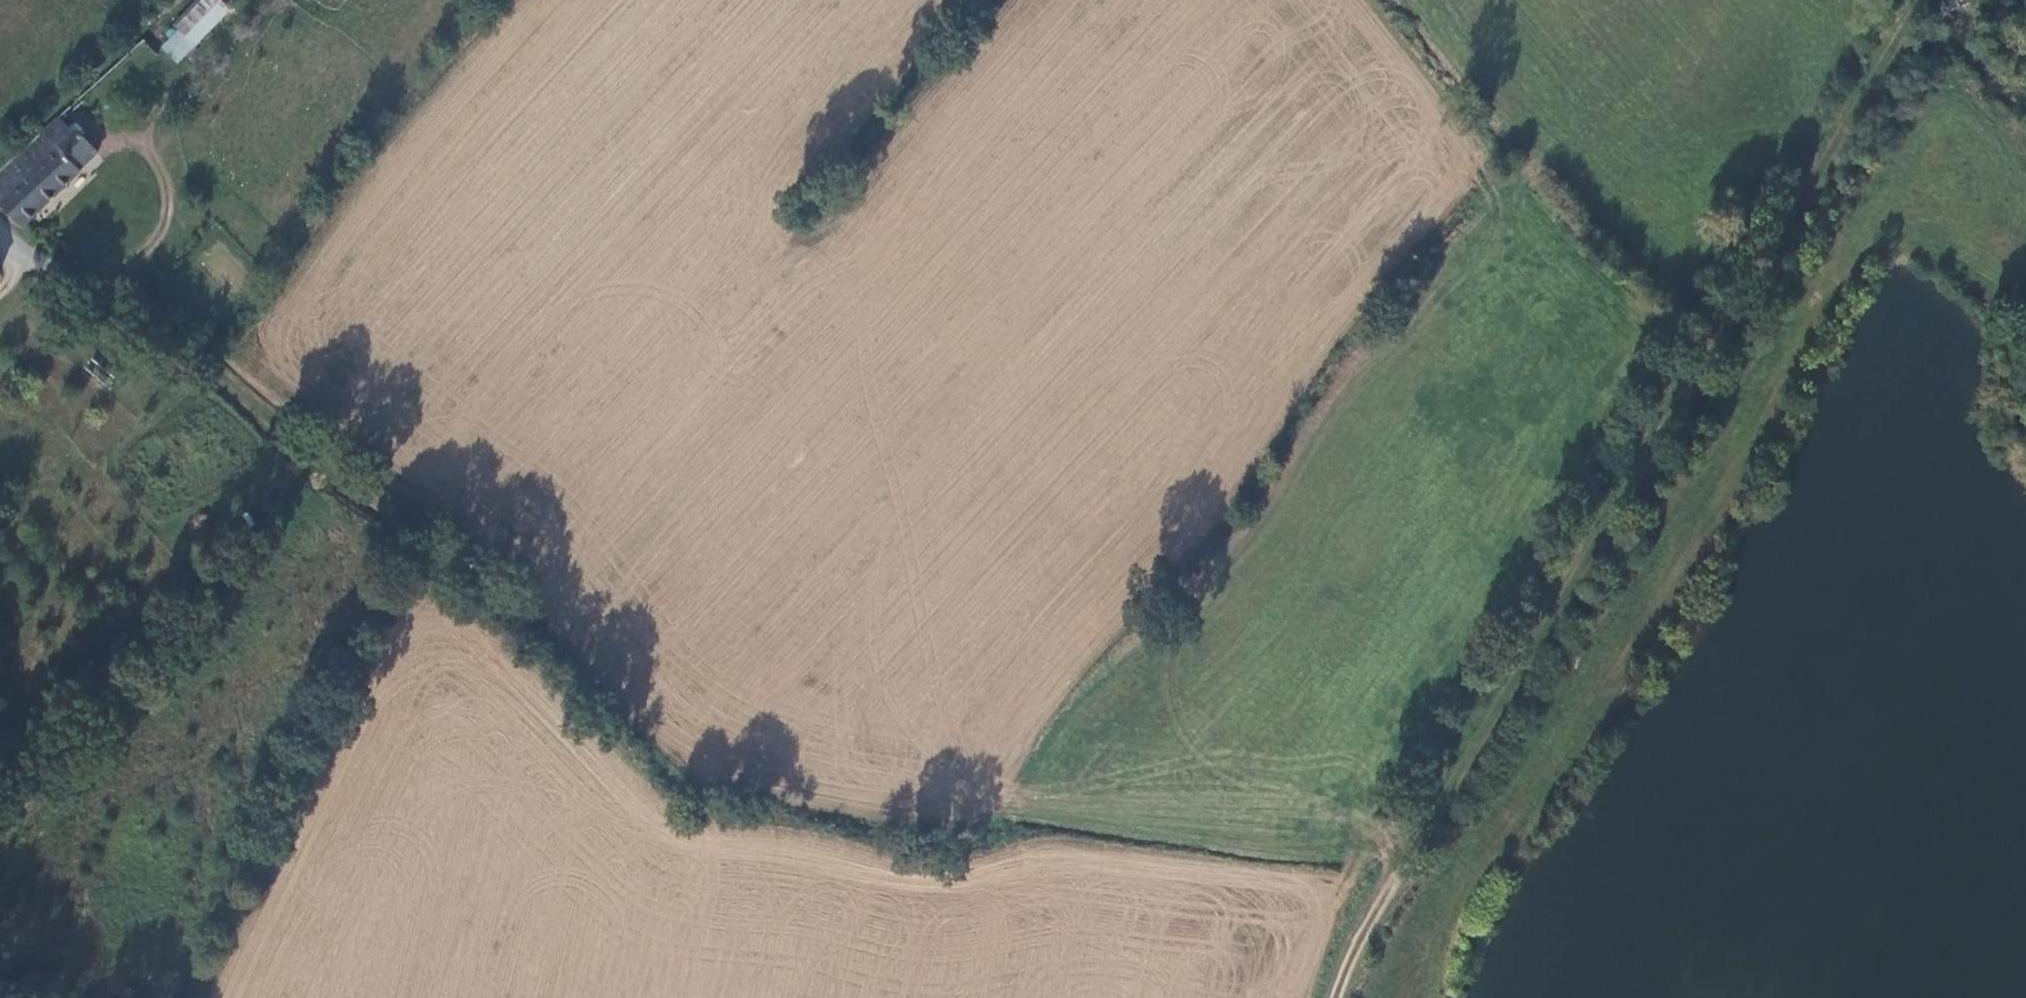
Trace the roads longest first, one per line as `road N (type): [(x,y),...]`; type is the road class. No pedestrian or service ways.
road 1 (track): [(72,283),(536,611)]

